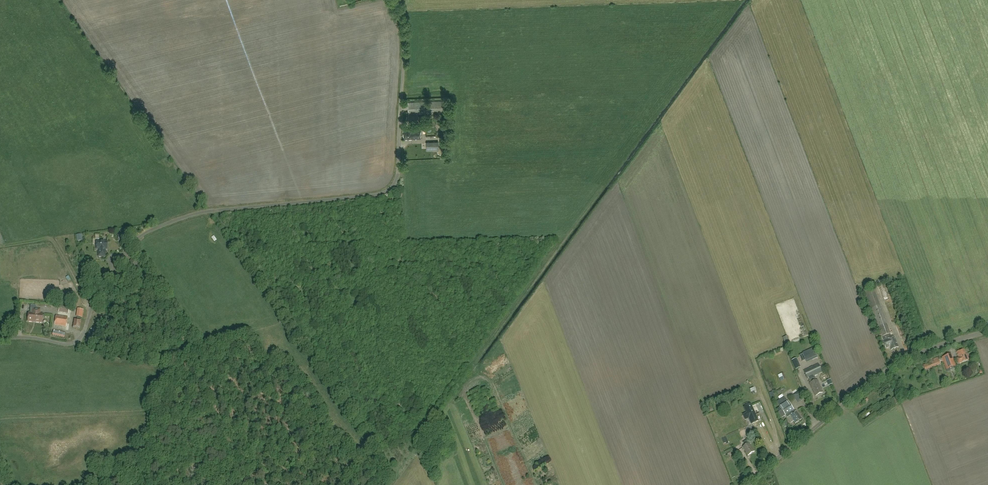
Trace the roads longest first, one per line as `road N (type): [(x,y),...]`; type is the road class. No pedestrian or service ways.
road 1 (track): [(213,210),(233,230),(279,246),(367,242),(407,264),(545,262),(419,426),(379,451),(275,462)]
road 2 (unclassified): [(0,338),(78,340),(128,248),(167,223),(392,187),(404,56),(397,0)]
road 3 (unclassified): [(742,484),(894,366),(987,331)]
road 4 (track): [(275,462),(163,398)]
road 5 (track): [(163,398),(161,365),(78,340)]

